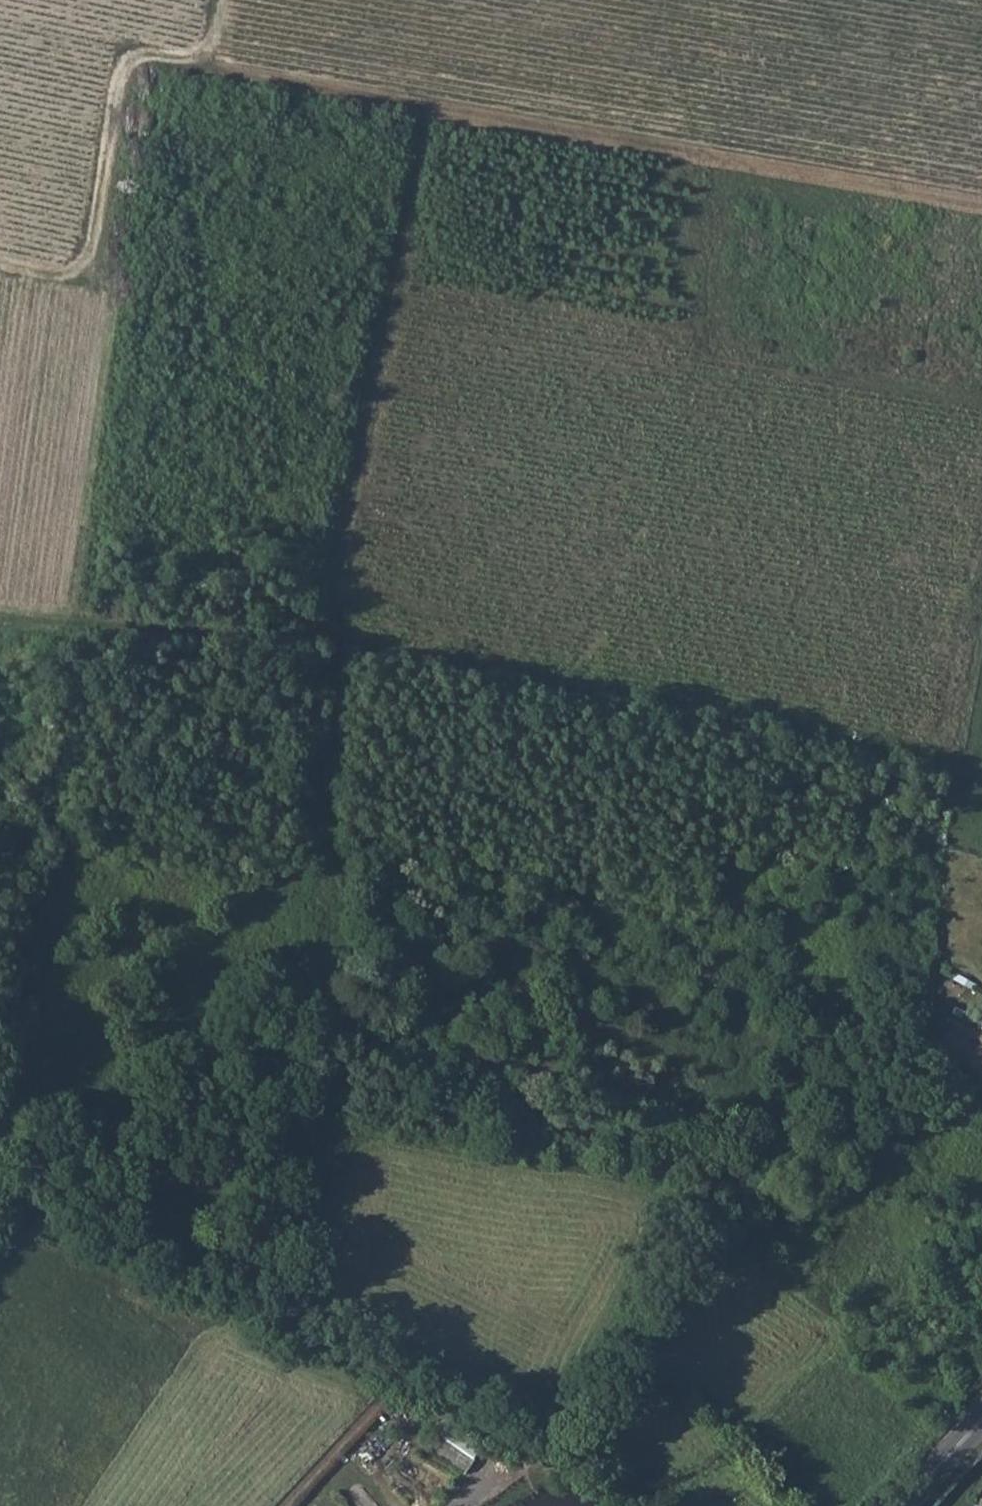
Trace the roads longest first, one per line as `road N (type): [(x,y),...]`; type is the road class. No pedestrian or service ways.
road 1 (track): [(221,0),(198,54),(135,56),(118,75),(78,262),(50,273),(0,267)]
road 2 (track): [(0,622),(324,630)]
road 3 (tertiary): [(897,1505),(981,1418)]

